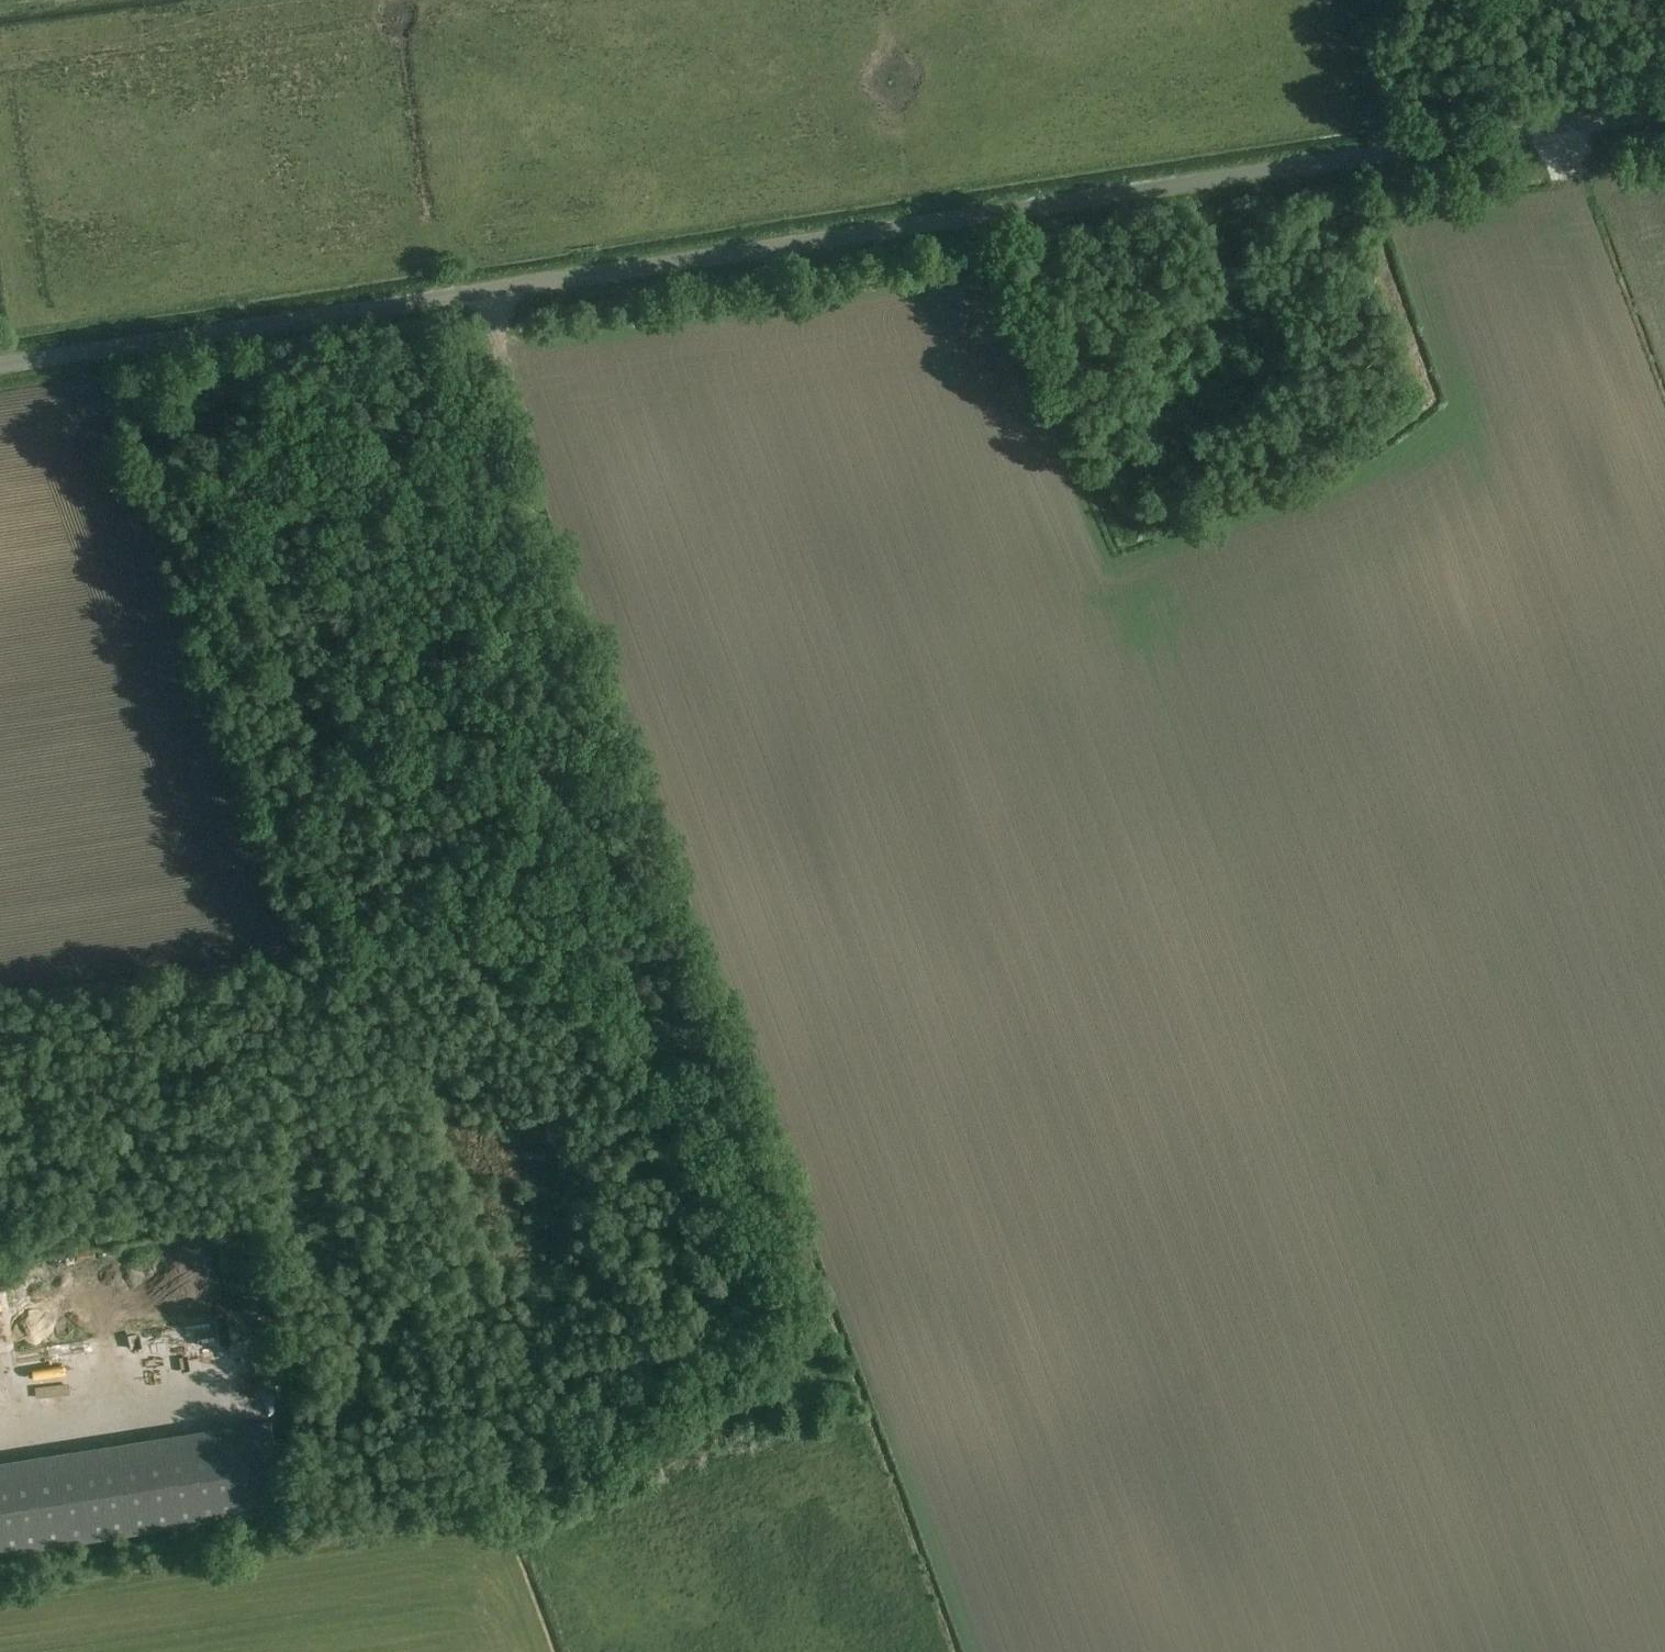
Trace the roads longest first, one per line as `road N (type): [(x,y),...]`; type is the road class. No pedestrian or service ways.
road 1 (unclassified): [(0,365),(1664,110)]

